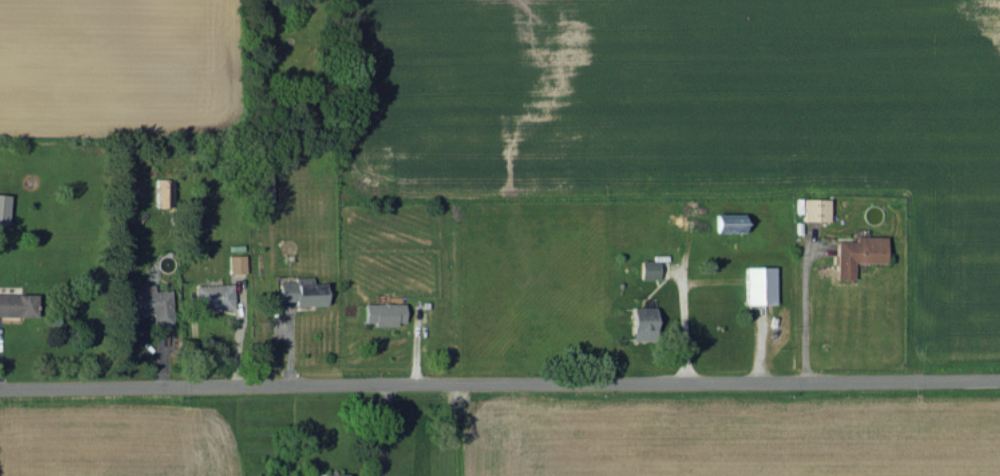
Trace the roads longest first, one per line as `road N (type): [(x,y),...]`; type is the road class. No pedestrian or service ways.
road 1 (residential): [(0,389),(999,379)]

